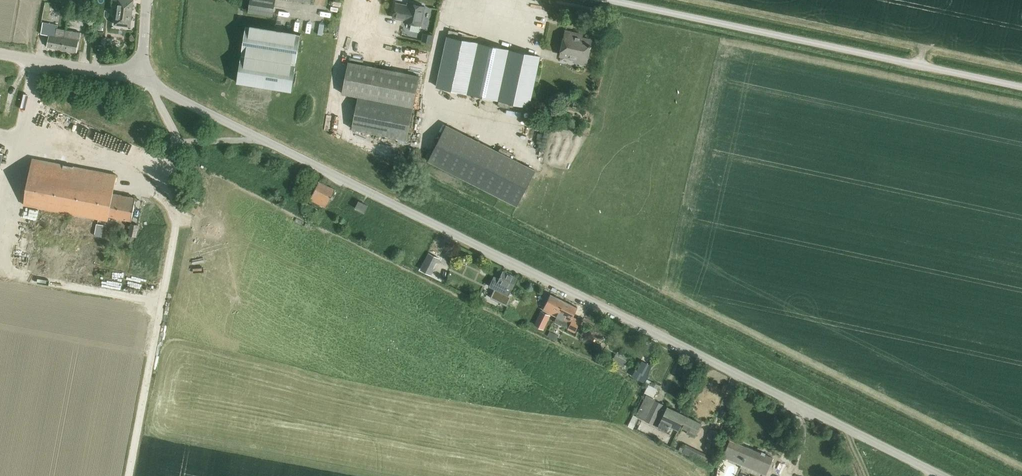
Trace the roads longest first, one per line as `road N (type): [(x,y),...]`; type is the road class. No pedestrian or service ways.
road 1 (unclassified): [(941,475),(142,79)]
road 2 (unclassified): [(1021,87),(608,0)]
road 3 (track): [(129,475),(178,217),(166,161)]
road 4 (unclassified): [(142,79),(0,53)]

